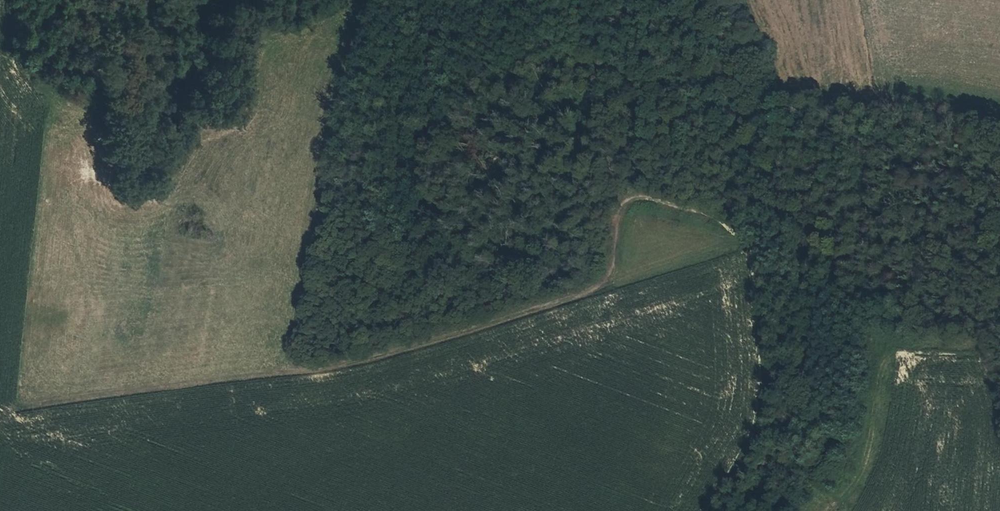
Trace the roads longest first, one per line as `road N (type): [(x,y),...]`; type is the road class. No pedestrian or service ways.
road 1 (track): [(714,510),(768,421),(762,266),(733,224),(645,195),(627,212),(615,265),(597,289),(327,367),(0,411)]

